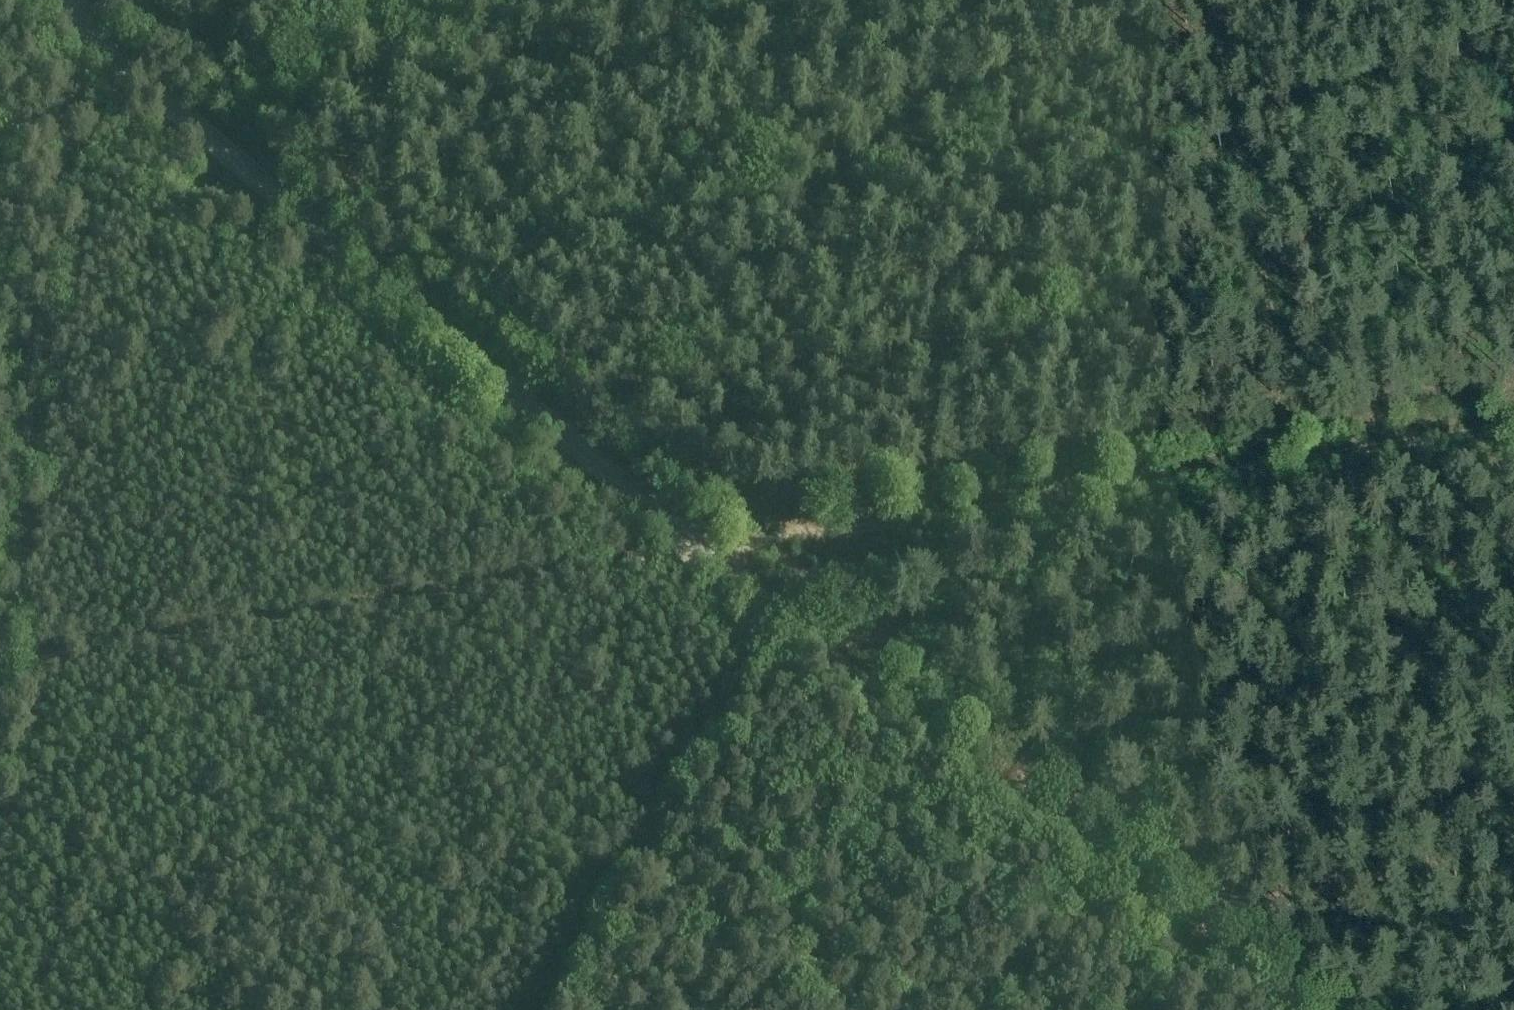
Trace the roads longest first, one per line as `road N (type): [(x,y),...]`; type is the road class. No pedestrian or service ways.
road 1 (unclassified): [(1260,1009),(48,0)]
road 2 (track): [(1348,1009),(785,548),(154,0)]
road 3 (track): [(0,670),(1513,426)]
road 4 (track): [(87,34),(0,712)]
road 5 (track): [(1275,464),(1285,388),(1211,0)]

